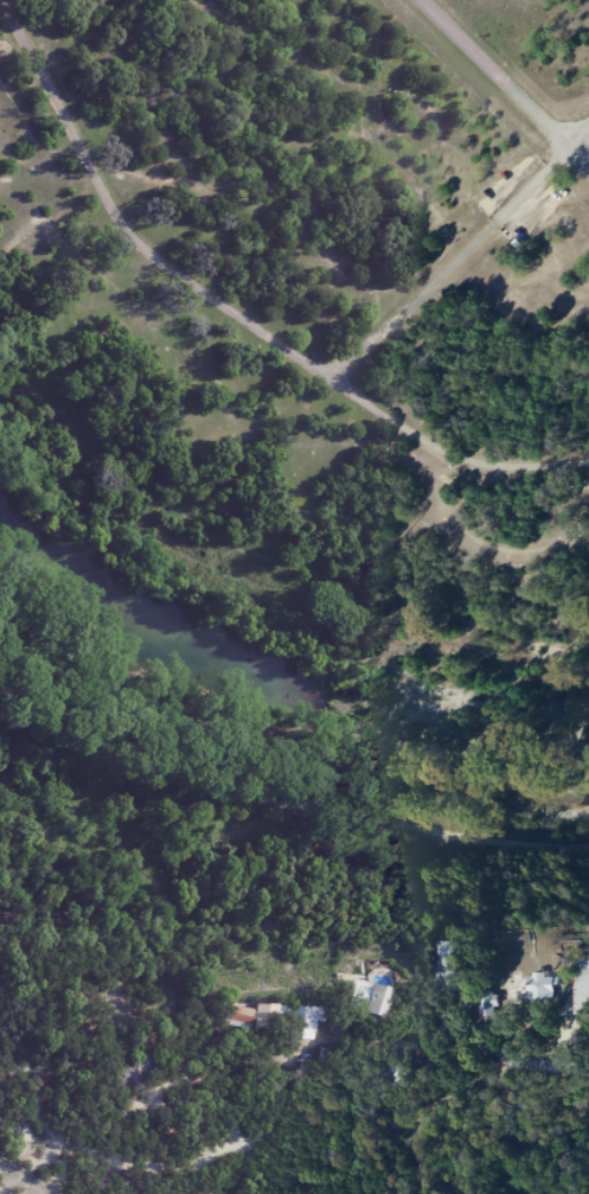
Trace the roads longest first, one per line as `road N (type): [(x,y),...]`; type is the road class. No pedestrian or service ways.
road 1 (residential): [(0,150),(21,143),(57,149),(172,283),(344,378),(367,403),(442,449),(502,468),(588,465)]
road 2 (residential): [(344,378),(575,146)]
road 3 (residential): [(297,1112),(384,1129),(480,1104),(588,1099)]
road 4 (residential): [(430,0),(588,162)]
road 5 (residential): [(83,175),(0,2)]
road 6 (residential): [(172,1119),(297,1112)]

